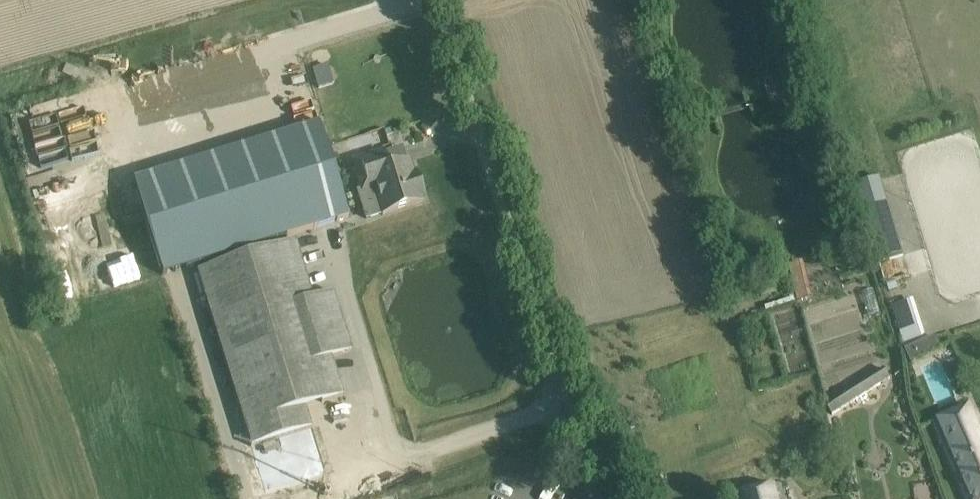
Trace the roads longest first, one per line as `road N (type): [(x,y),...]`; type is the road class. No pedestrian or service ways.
road 1 (unclassified): [(593,498),(435,0)]

